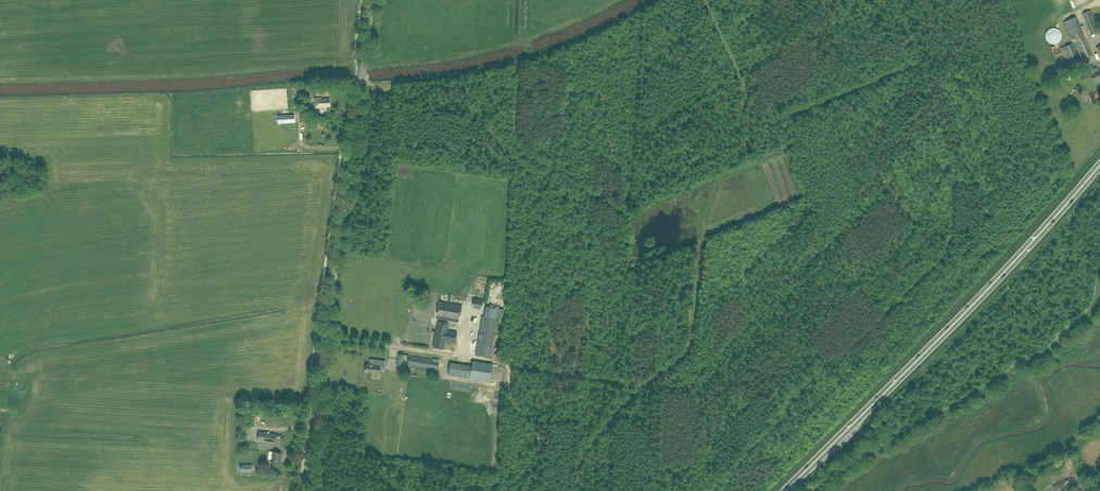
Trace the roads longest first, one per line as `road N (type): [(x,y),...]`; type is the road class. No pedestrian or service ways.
road 1 (track): [(893,0),(950,165),(945,254),(823,366),(709,490)]
road 2 (tertiary): [(305,490),(372,0)]
road 3 (trunk): [(786,490),(1099,165)]
road 4 (track): [(630,215),(787,150),(790,117),(920,64)]
road 5 (track): [(640,386),(687,349),(705,216),(719,179)]
road 6 (track): [(518,61),(518,148),(630,215)]
road 7 (track): [(748,165),(748,105),(706,0)]
road 8 (track): [(354,83),(518,61)]
road 9 (track): [(585,490),(581,457),(640,386),(615,382)]
road 10 (track): [(518,61),(654,0)]
road 11 (track): [(493,361),(615,382)]

